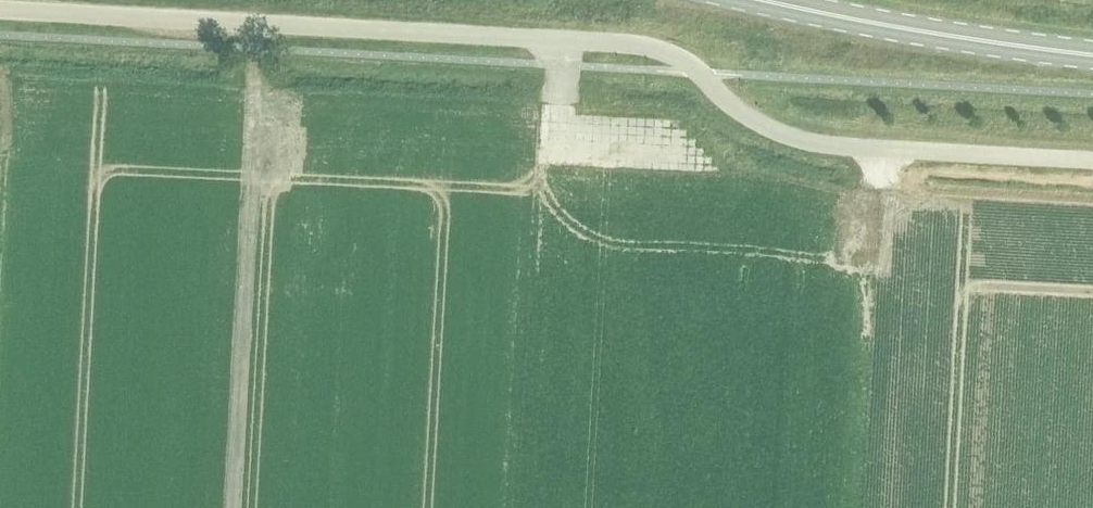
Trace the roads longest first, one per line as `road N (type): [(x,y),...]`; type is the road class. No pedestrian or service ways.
road 1 (unclassified): [(1092,160),(805,141),(745,115),(685,57),(640,43),(0,10)]
road 2 (primary): [(1092,53),(768,0)]

